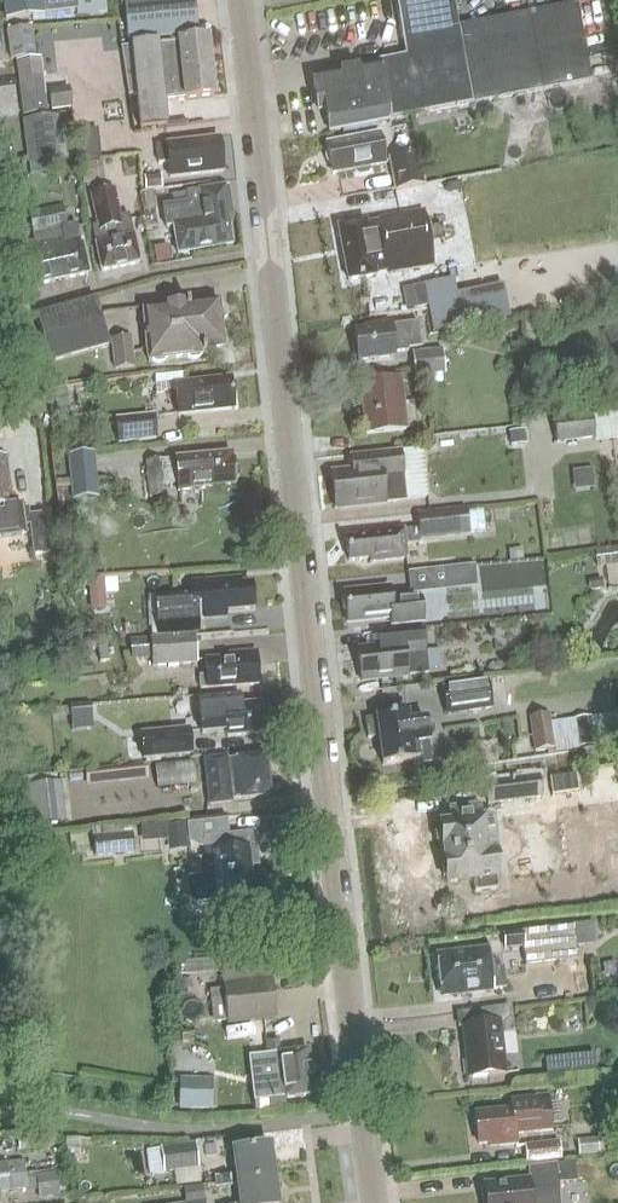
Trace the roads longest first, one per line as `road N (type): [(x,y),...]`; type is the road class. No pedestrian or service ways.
road 1 (tertiary): [(375,1202),(268,256)]
road 2 (tertiary): [(268,256),(240,0)]
road 3 (residential): [(268,256),(18,301)]
road 4 (unclassified): [(18,301),(0,141)]

